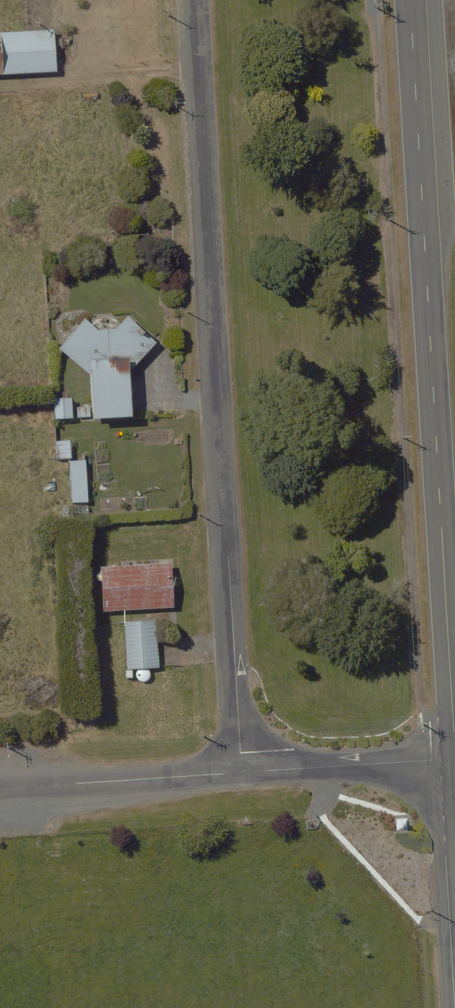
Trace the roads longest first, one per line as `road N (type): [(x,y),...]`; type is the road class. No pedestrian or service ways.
road 1 (residential): [(197,0),(242,772)]
road 2 (tertiary): [(409,0),(454,751)]
road 3 (residential): [(0,787),(242,772)]
road 4 (residential): [(242,772),(454,759)]

